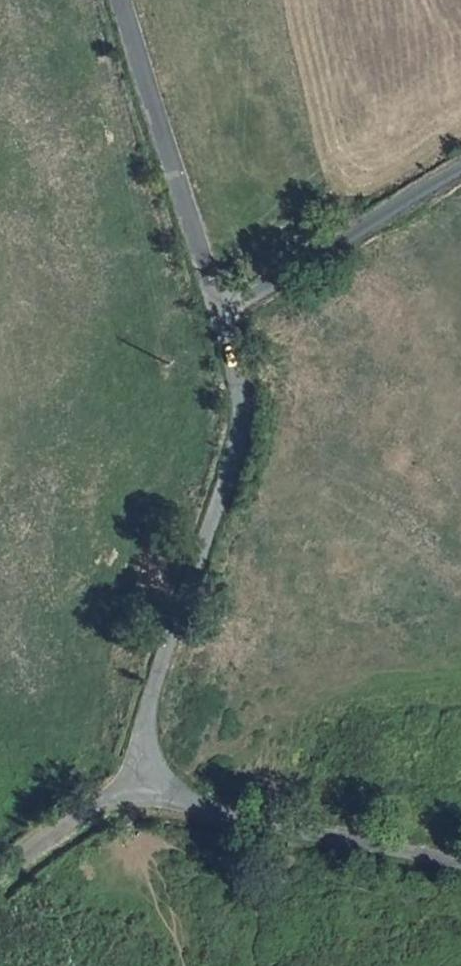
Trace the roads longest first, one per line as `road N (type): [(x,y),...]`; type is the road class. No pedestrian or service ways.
road 1 (unclassified): [(143,778),(143,722),(238,423),(239,387),(218,311)]
road 2 (unclassified): [(460,862),(225,817),(162,798),(143,778)]
road 3 (unclassified): [(218,311),(125,0)]
road 4 (residential): [(218,311),(460,170)]
road 5 (unclassified): [(143,778),(23,850),(0,872)]

